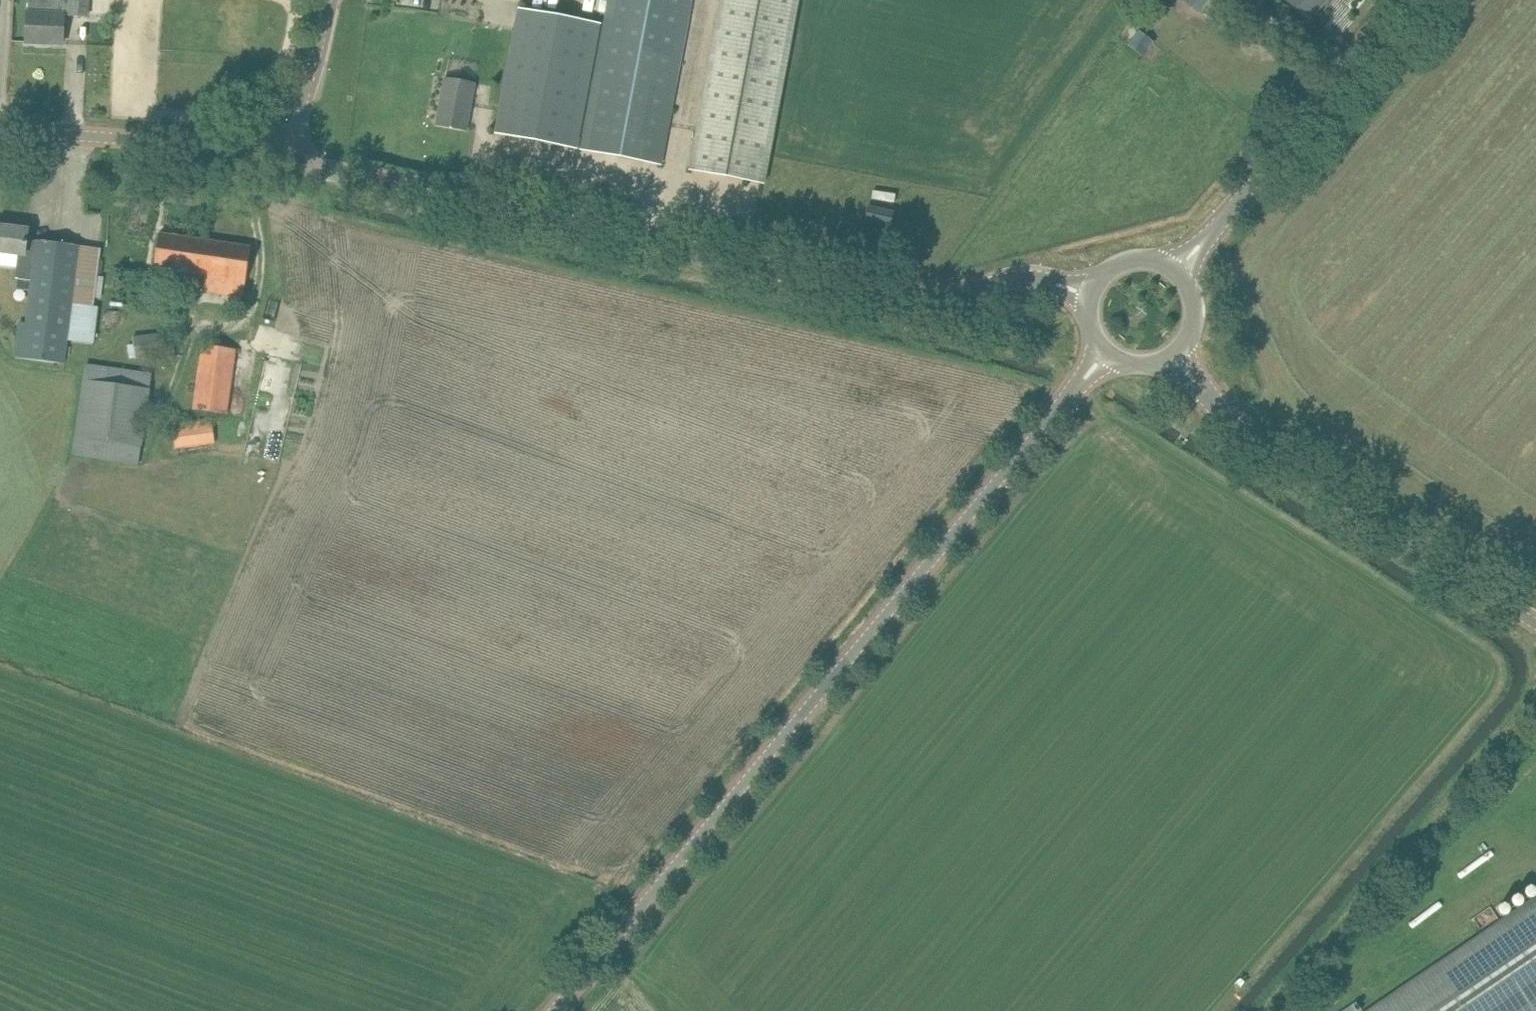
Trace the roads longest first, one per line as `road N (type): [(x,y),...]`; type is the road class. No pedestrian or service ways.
road 1 (tertiary): [(557,1010),(1104,353)]
road 2 (tertiary): [(1093,289),(1028,280),(898,299),(286,159)]
road 3 (tertiary): [(1535,620),(1261,442),(1179,358)]
road 4 (track): [(1260,1010),(1535,692)]
road 5 (tertiary): [(1177,268),(1424,0)]
road 6 (tertiary): [(0,130),(286,159)]
road 7 (unclassified): [(286,159),(328,0)]

